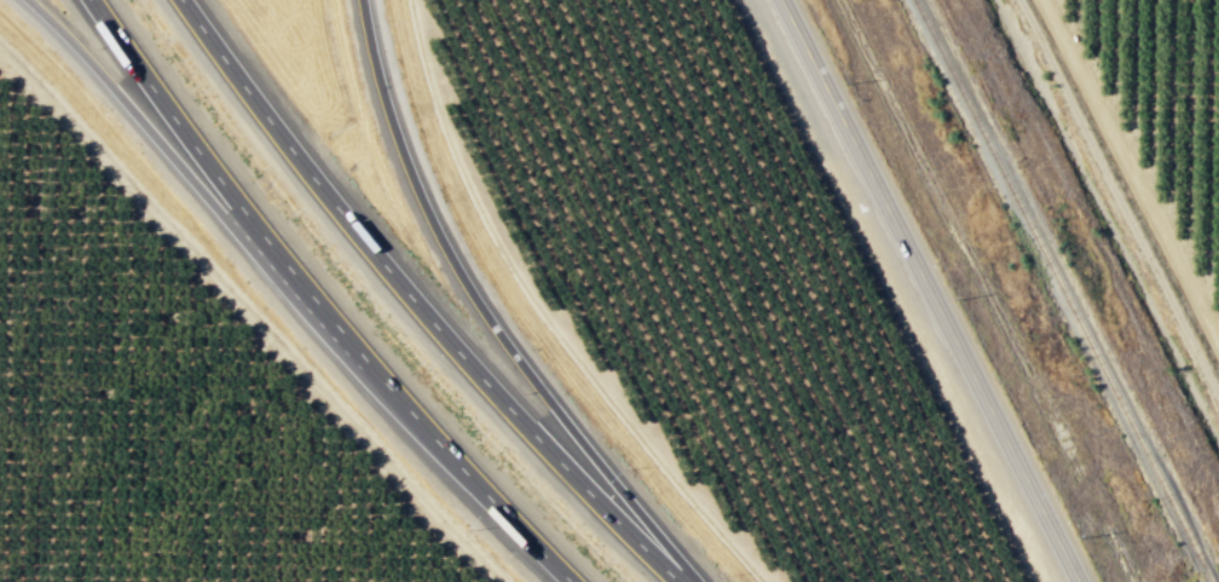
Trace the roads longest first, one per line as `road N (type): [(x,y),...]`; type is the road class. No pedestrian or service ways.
road 1 (motorway): [(696,581),(593,486),(359,224),(190,0)]
road 2 (motorway): [(99,0),(187,127),(349,330),(582,581)]
road 3 (track): [(501,581),(0,52)]
road 4 (motorway): [(703,581),(492,319),(426,206),(380,79),(364,0)]
road 5 (secondary): [(780,0),(1076,581)]
road 6 (motorway): [(33,0),(339,339),(403,391)]
road 7 (track): [(1020,0),(1218,393)]
road 8 (track): [(1218,327),(1052,0)]

